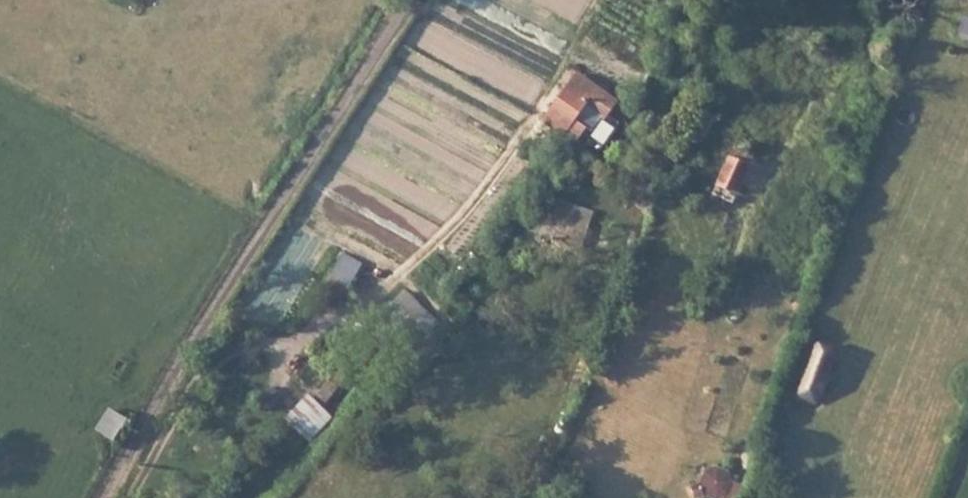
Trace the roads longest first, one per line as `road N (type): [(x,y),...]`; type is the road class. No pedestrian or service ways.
road 1 (residential): [(407,0),(108,497)]

